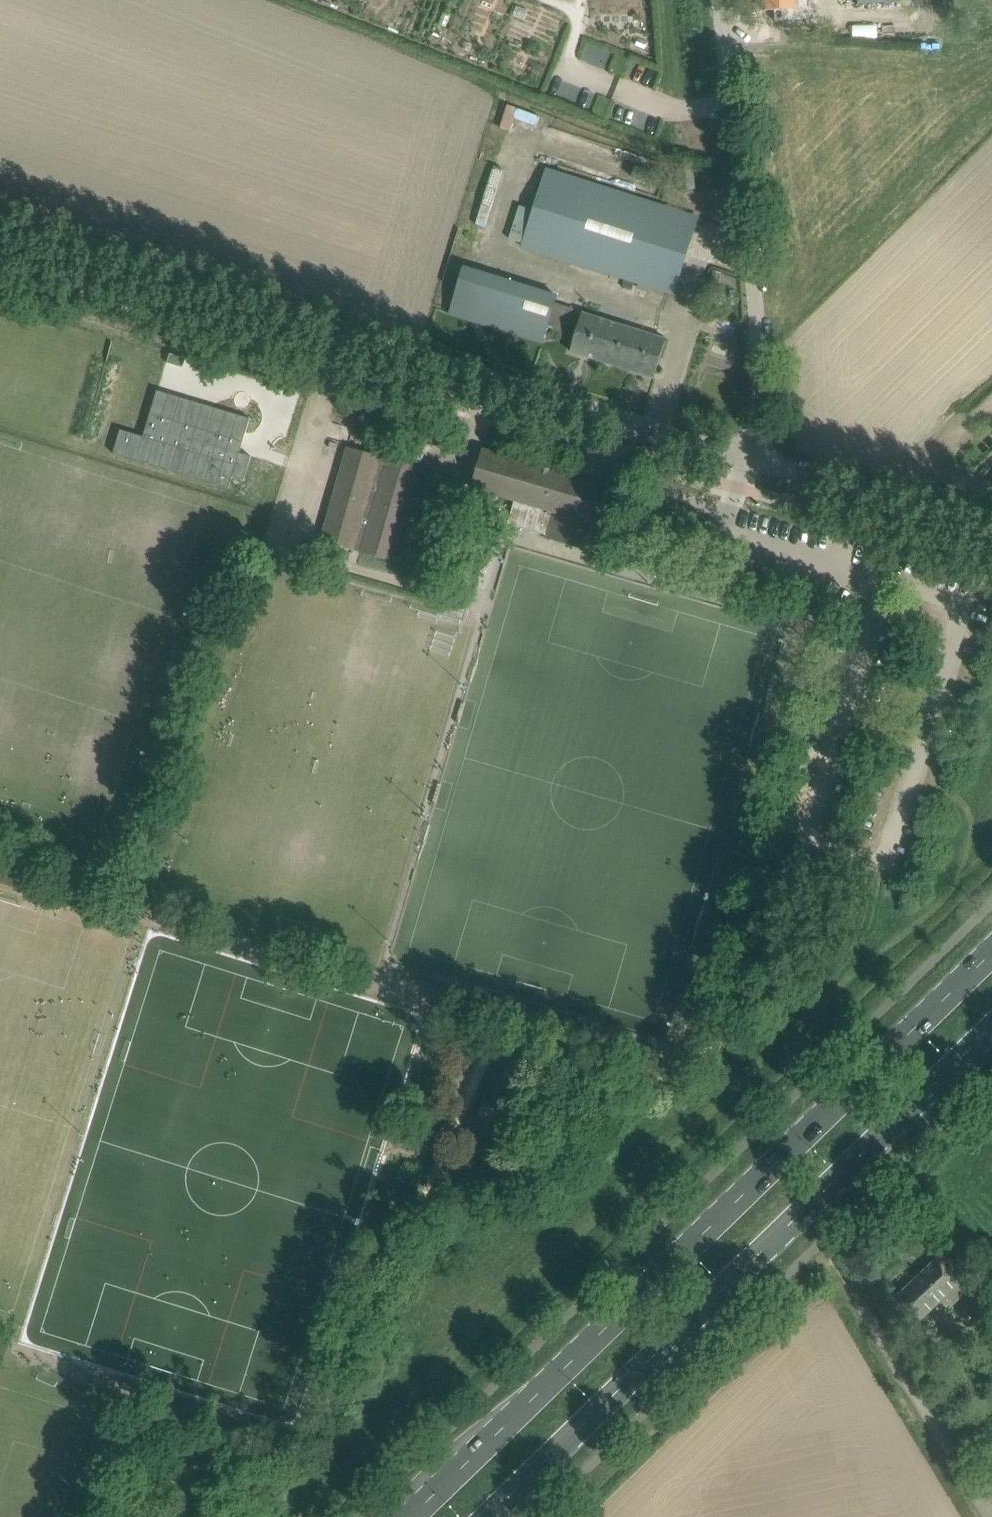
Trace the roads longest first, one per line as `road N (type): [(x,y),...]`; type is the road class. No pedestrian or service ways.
road 1 (primary): [(991,954),(416,1516)]
road 2 (unclassified): [(752,462),(0,222)]
road 3 (primary): [(483,1516),(991,1026)]
road 4 (unclassified): [(752,462),(760,418),(756,314),(722,0)]
road 5 (unclassified): [(991,1516),(868,1315)]
road 6 (unclassified): [(914,509),(752,462)]

